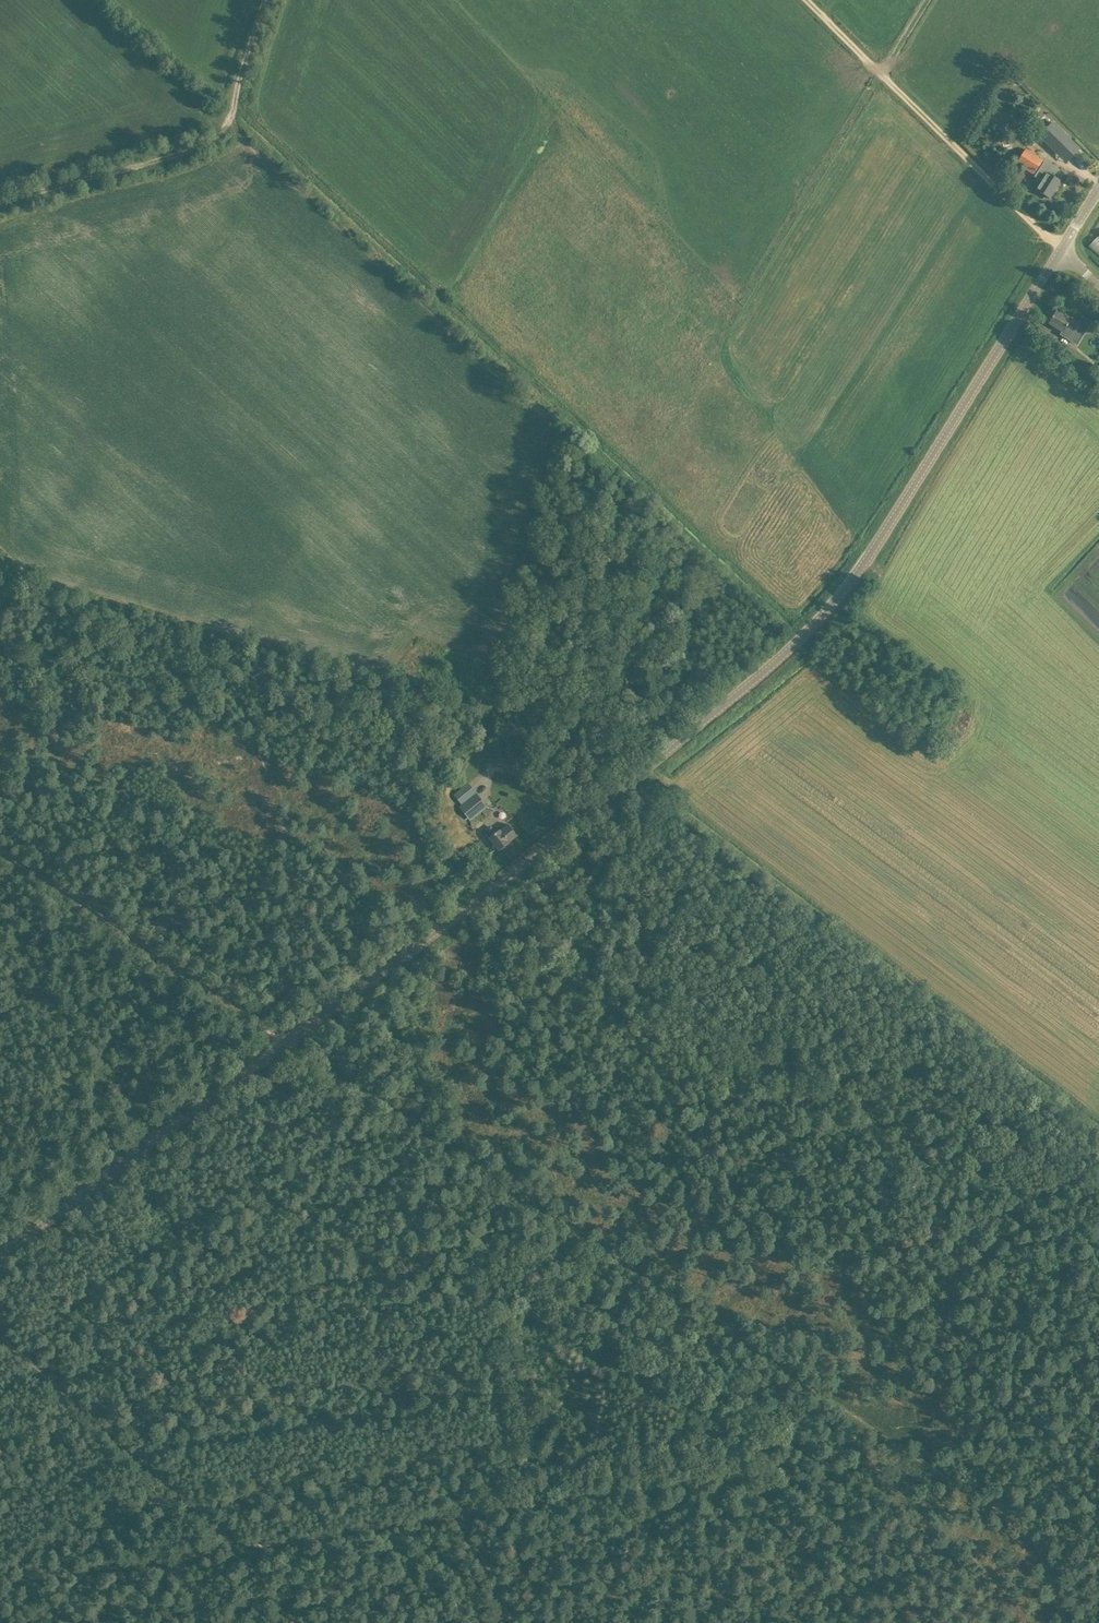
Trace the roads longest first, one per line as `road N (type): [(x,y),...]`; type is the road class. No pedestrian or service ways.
road 1 (tertiary): [(0,1255),(706,730),(799,642),(872,549),(1063,249)]
road 2 (track): [(244,1546),(808,1467),(838,1456),(895,1336),(1052,1184),(1098,1156)]
road 3 (track): [(270,0),(241,91),(206,143),(0,207)]
road 4 (track): [(810,0),(1063,249)]

